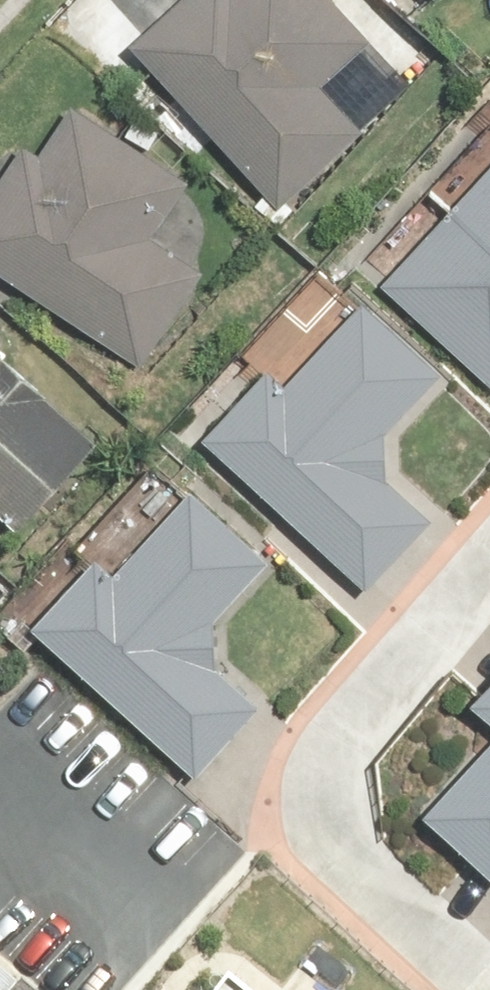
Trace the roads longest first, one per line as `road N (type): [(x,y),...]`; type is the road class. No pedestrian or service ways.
road 1 (residential): [(489,979),(280,796),(489,544)]

